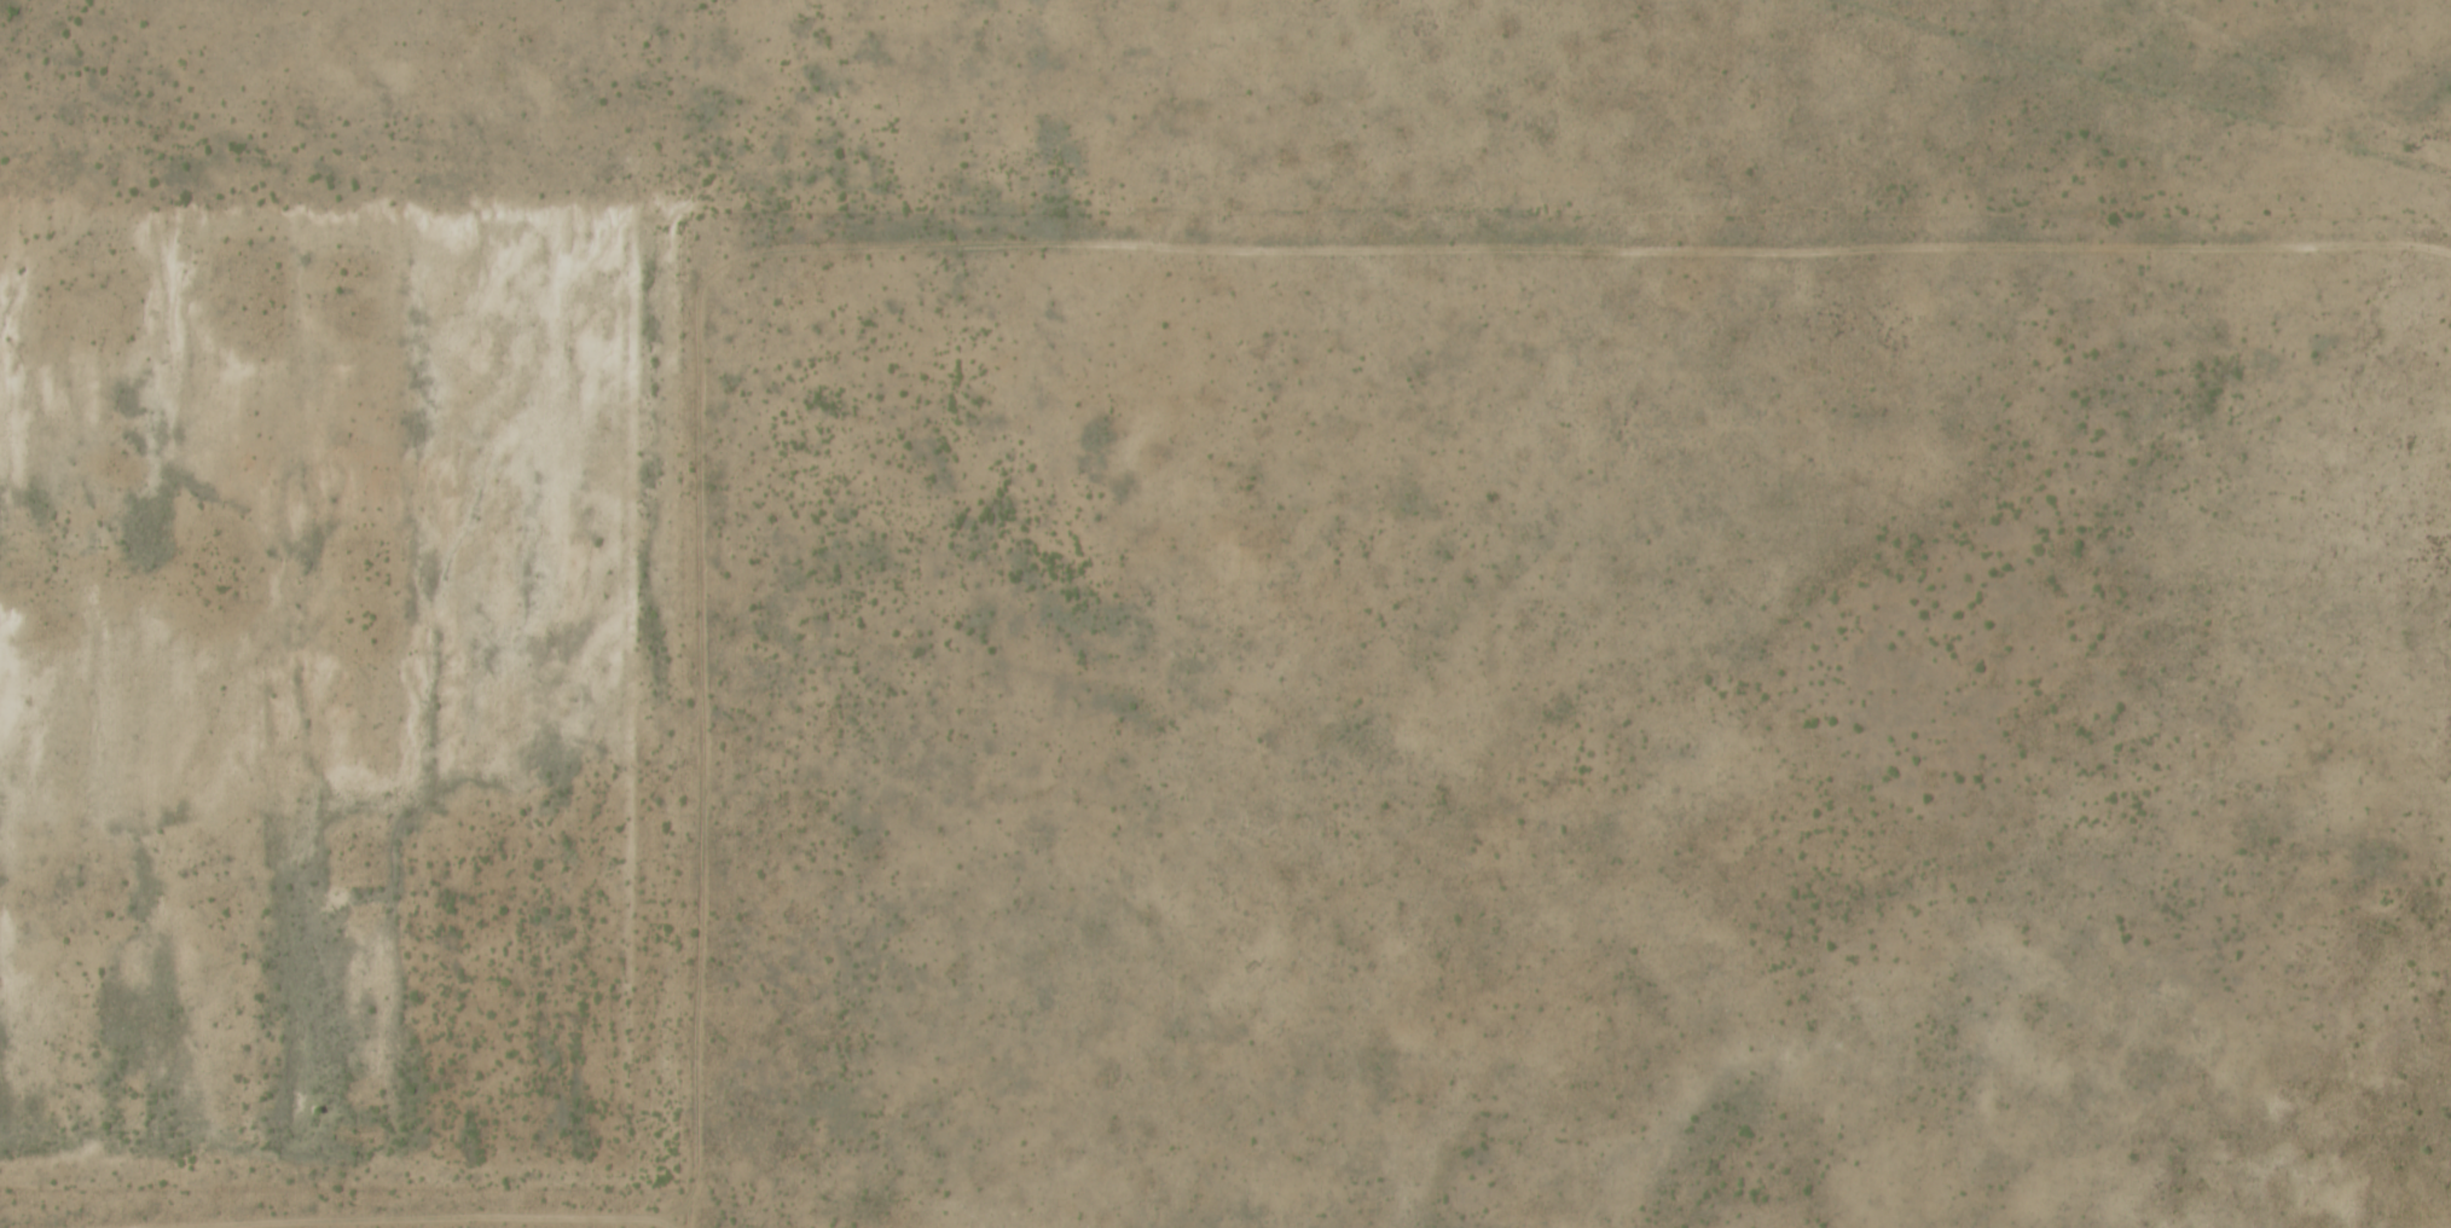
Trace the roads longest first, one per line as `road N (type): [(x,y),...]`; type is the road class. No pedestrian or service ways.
road 1 (track): [(2450,257),(794,241),(712,266),(703,299),(694,1191),(684,1227)]
road 2 (track): [(2450,208),(1779,0)]
road 3 (track): [(0,1225),(680,1221)]

